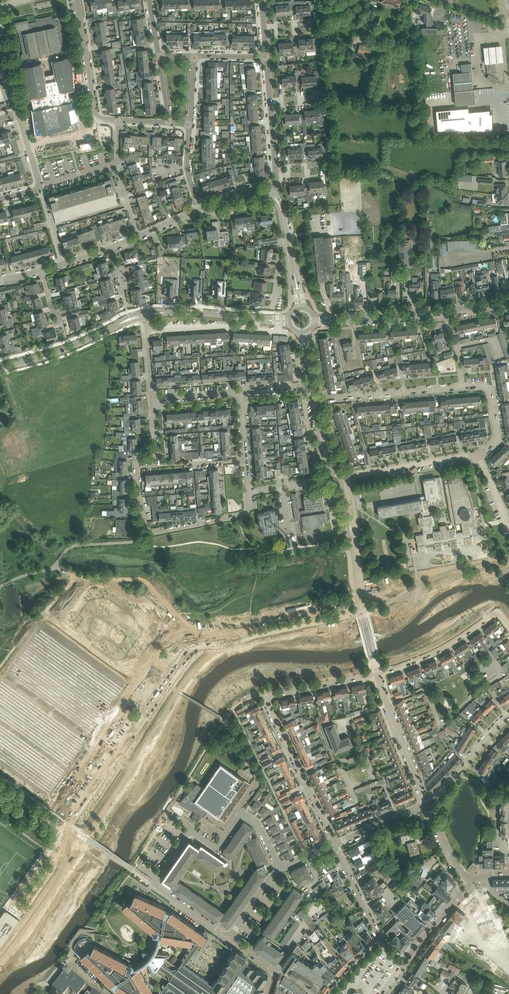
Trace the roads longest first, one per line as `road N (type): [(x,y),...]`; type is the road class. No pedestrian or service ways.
road 1 (unclassified): [(217,645),(187,651),(11,905),(19,911)]
road 2 (residential): [(334,845),(267,701),(377,674)]
road 3 (tertiary): [(0,369),(144,317)]
road 4 (unclassified): [(217,645),(361,613)]
road 5 (residential): [(315,402),(461,389)]
road 6 (residential): [(149,533),(137,469),(139,459),(155,452),(152,399)]
road 7 (residential): [(118,121),(95,114),(78,0)]
road 8 (residential): [(426,804),(377,674)]
road 9 (residential): [(343,479),(479,455)]
road 10 (residential): [(279,868),(259,825),(246,816),(218,847),(190,830)]
road 11 (residential): [(377,674),(447,646),(497,613)]
road 12 (residential): [(146,331),(267,330),(268,321)]
road 13 (tertiary): [(144,317),(268,321)]
road 14 (residential): [(426,804),(508,711)]

